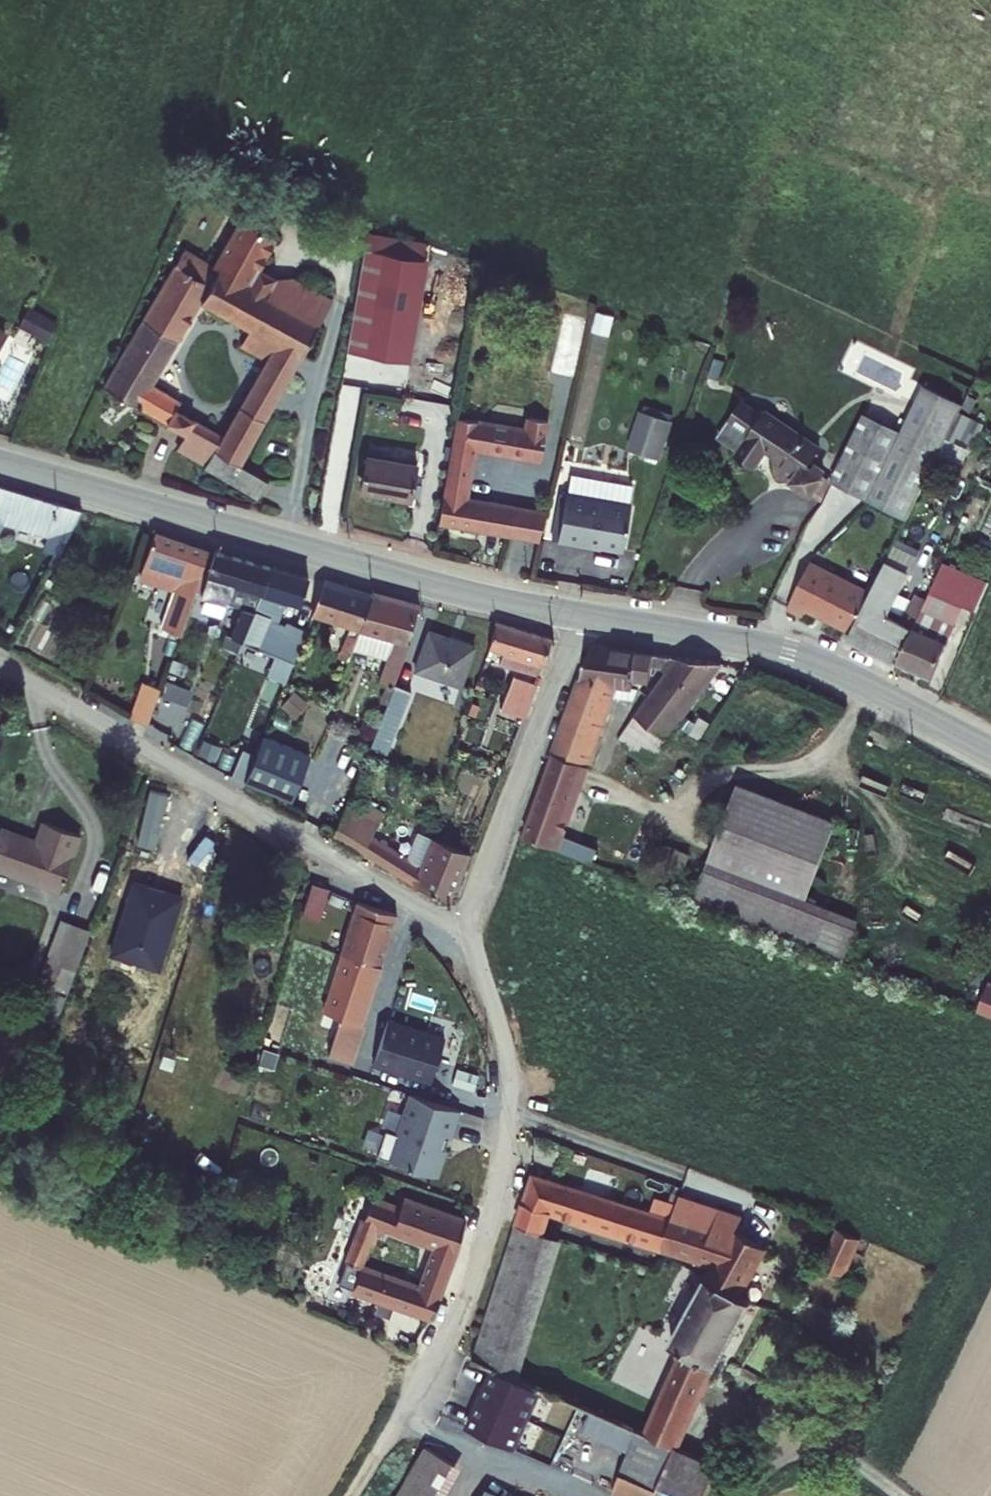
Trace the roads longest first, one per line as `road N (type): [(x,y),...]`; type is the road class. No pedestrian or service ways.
road 1 (tertiary): [(575,616),(422,584),(0,464)]
road 2 (residential): [(0,665),(399,898),(456,943)]
road 3 (residential): [(456,943),(477,973),(503,1048),(506,1161),(470,1293),(404,1408)]
road 4 (tertiary): [(990,751),(799,655),(575,616)]
road 5 (residential): [(575,616),(456,943)]
road 6 (unclassified): [(574,1495),(404,1408)]
road 7 (unclassified): [(899,1495),(839,1449),(747,1495)]

